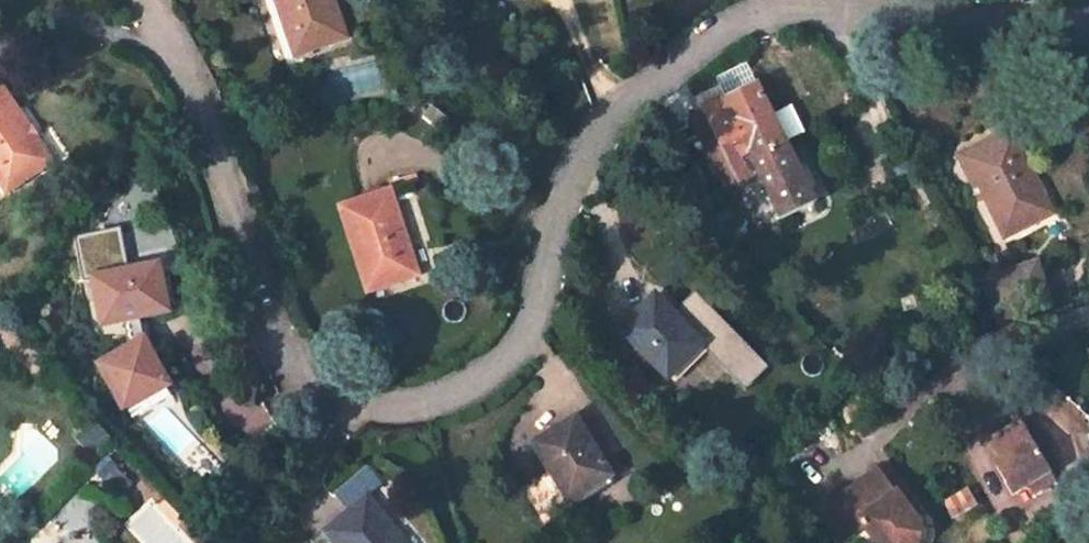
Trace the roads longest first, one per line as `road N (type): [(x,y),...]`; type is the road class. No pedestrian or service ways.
road 1 (residential): [(140,0),(197,102),(267,324),(297,367),(340,397),(395,409),(452,399),(496,370),(527,333),(580,164),(617,118),(748,17),(780,11),(1088,24)]

